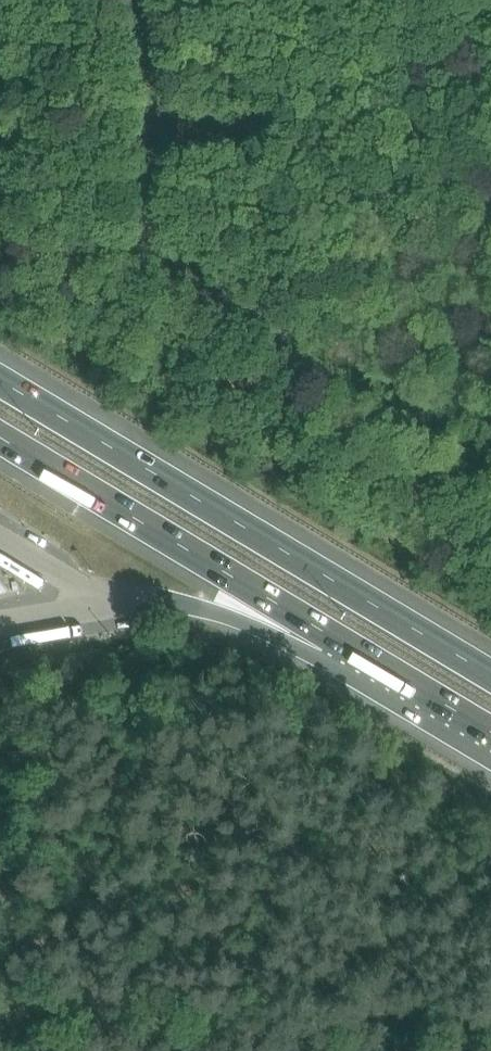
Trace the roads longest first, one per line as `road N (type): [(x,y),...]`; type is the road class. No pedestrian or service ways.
road 1 (motorway): [(490,676),(0,381)]
road 2 (motorway): [(0,441),(377,667)]
road 3 (motorway): [(103,596),(214,612),(340,668),(377,667)]
road 4 (motorway): [(377,667),(490,734)]

